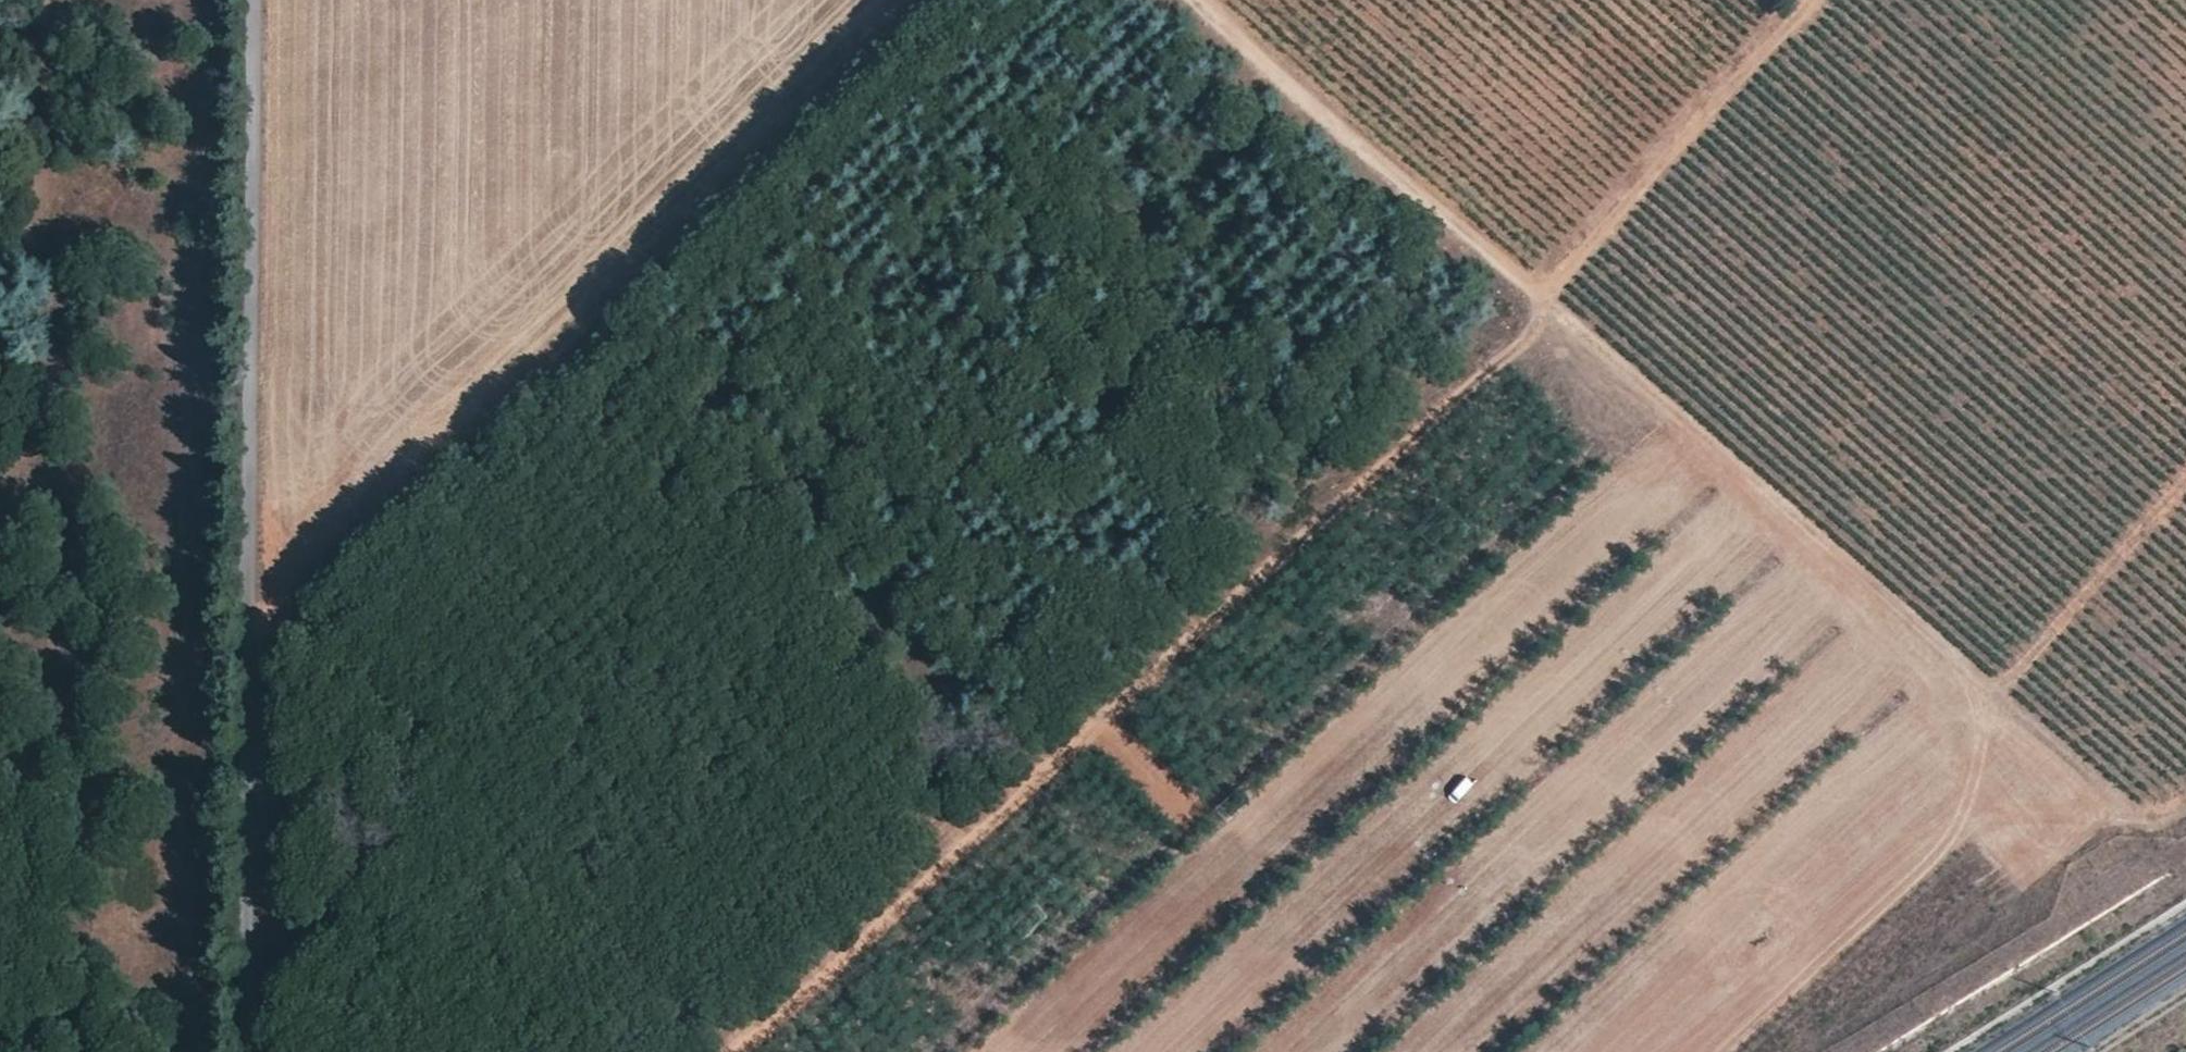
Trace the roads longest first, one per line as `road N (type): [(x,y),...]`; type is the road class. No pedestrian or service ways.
road 1 (unclassified): [(246,1051),(254,0)]
road 2 (track): [(1201,0),(1537,296),(1811,0)]
road 3 (track): [(1537,296),(2133,822)]
road 4 (track): [(2185,482),(1989,696)]

